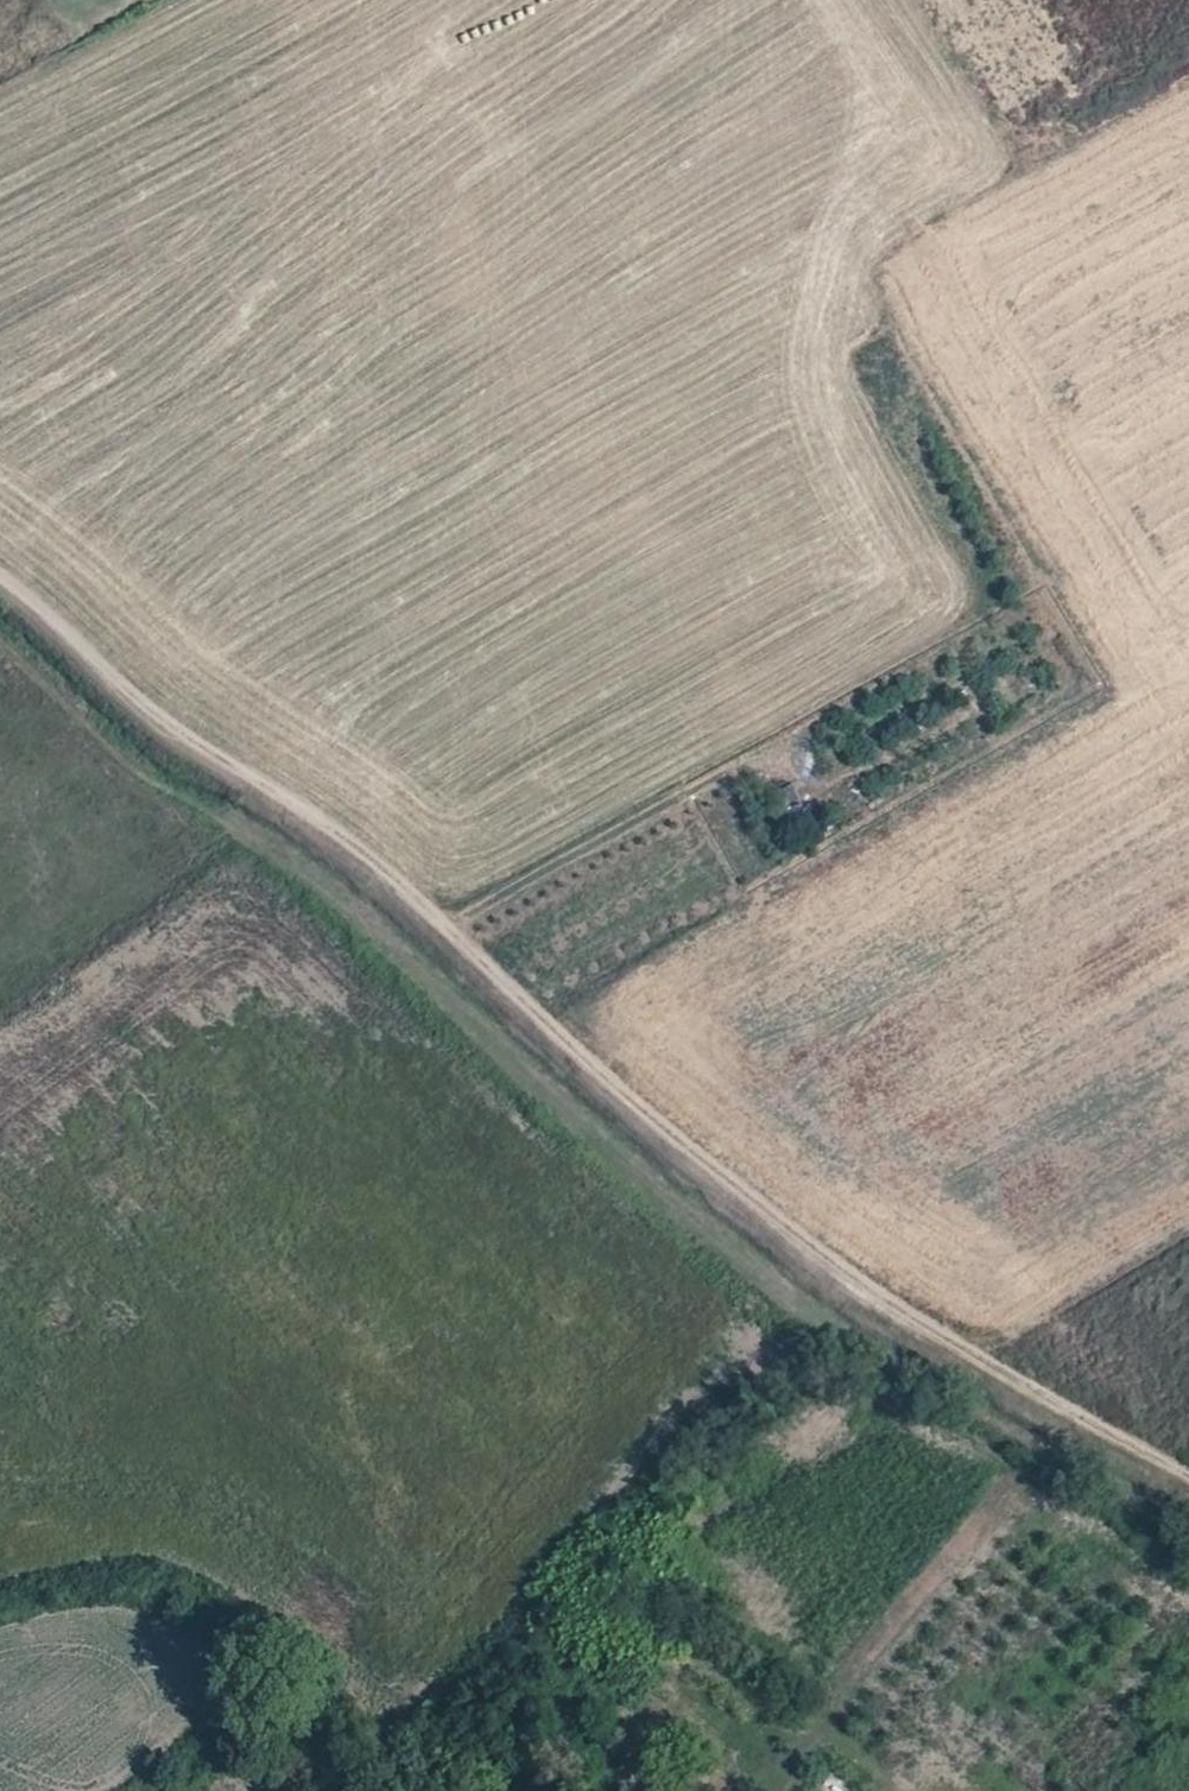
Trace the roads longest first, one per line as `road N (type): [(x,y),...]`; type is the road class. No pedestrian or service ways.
road 1 (track): [(0,578),(162,720),(350,837),(564,1040),(770,1217),(925,1327),(1188,1482)]

